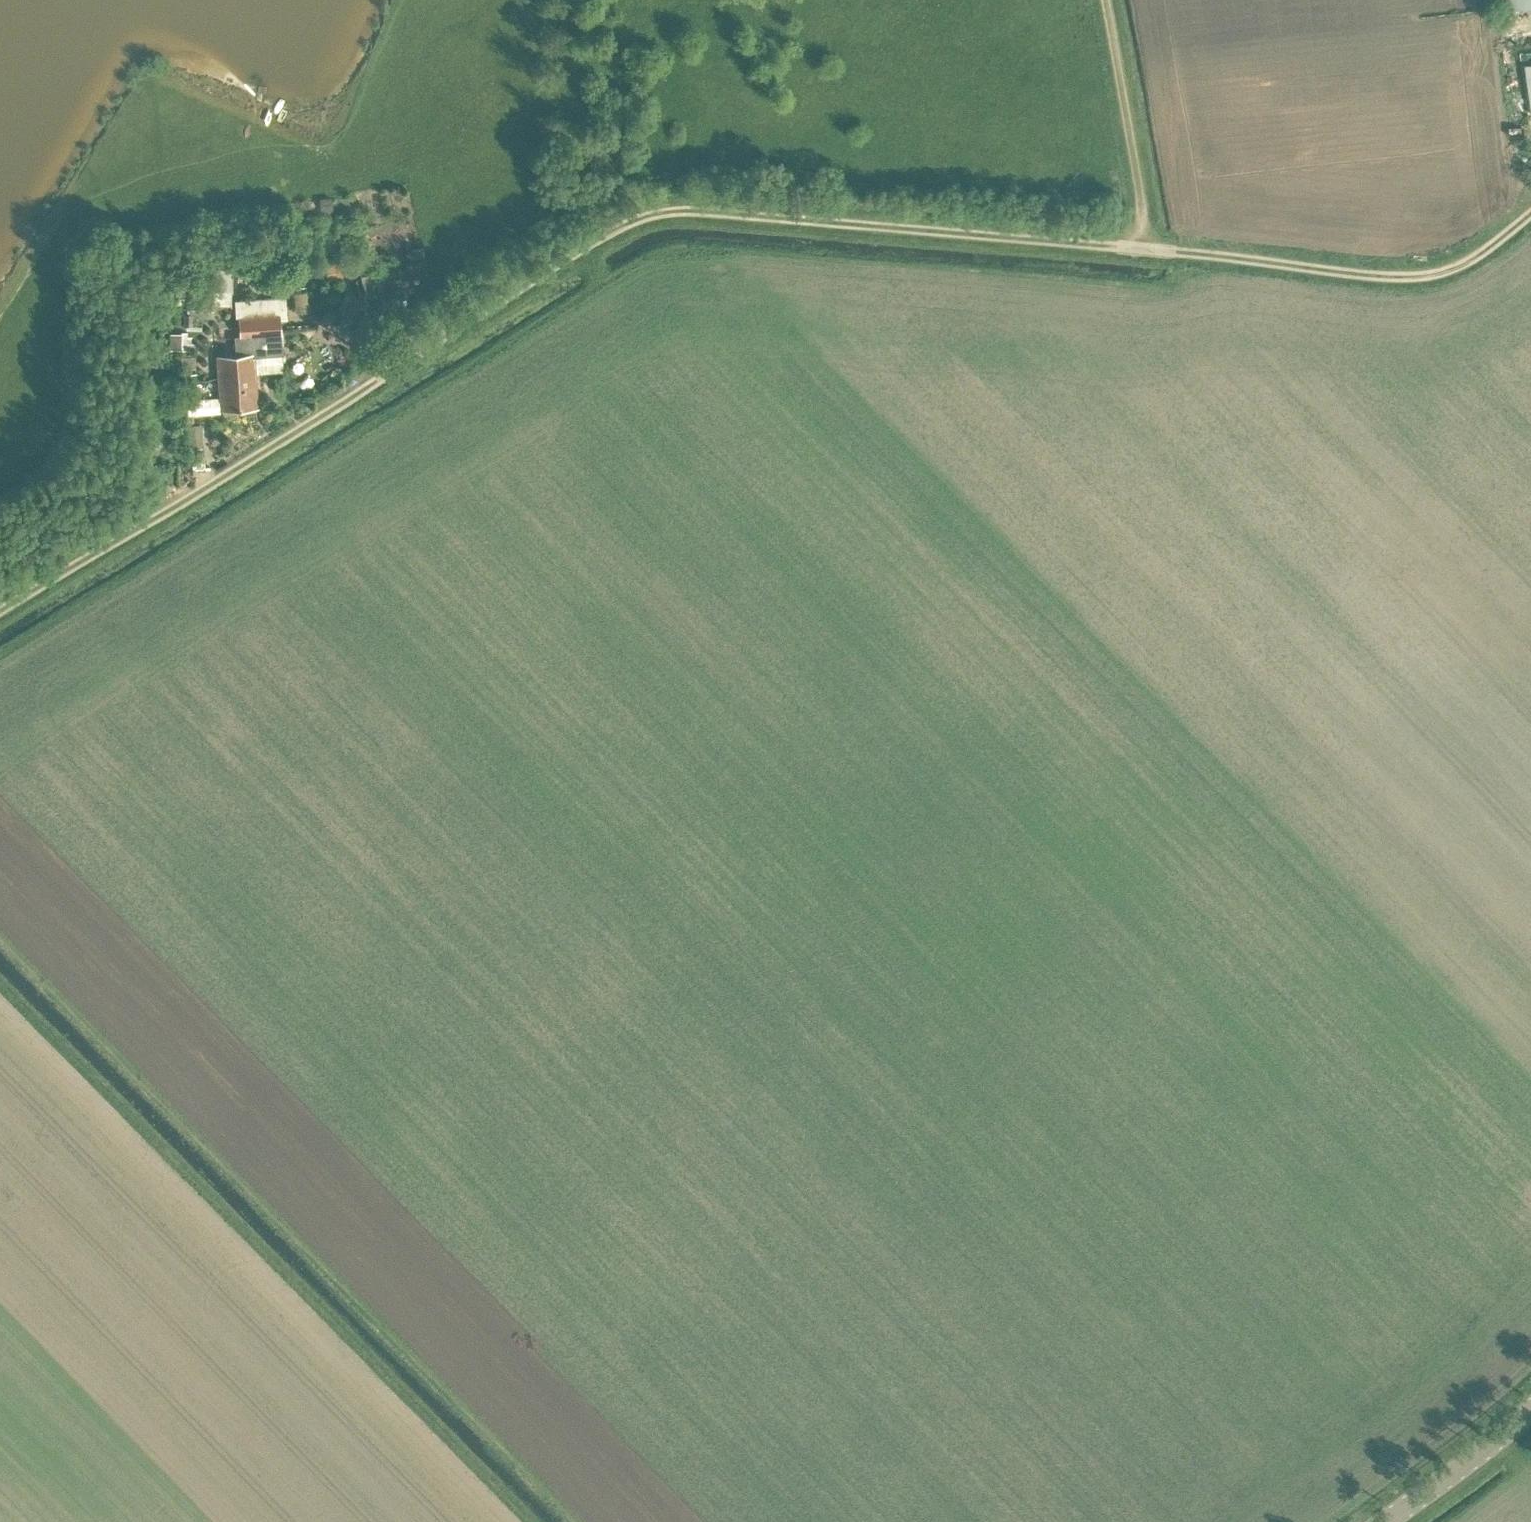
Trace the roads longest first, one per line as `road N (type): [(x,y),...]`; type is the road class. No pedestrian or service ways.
road 1 (track): [(0,611),(595,241),(653,214),(692,210),(1143,249)]
road 2 (track): [(1143,249),(1409,275),(1461,265),(1530,208)]
road 3 (track): [(1109,0),(1145,215),(1143,249)]
road 4 (secondary): [(1385,1521),(1530,1404)]

